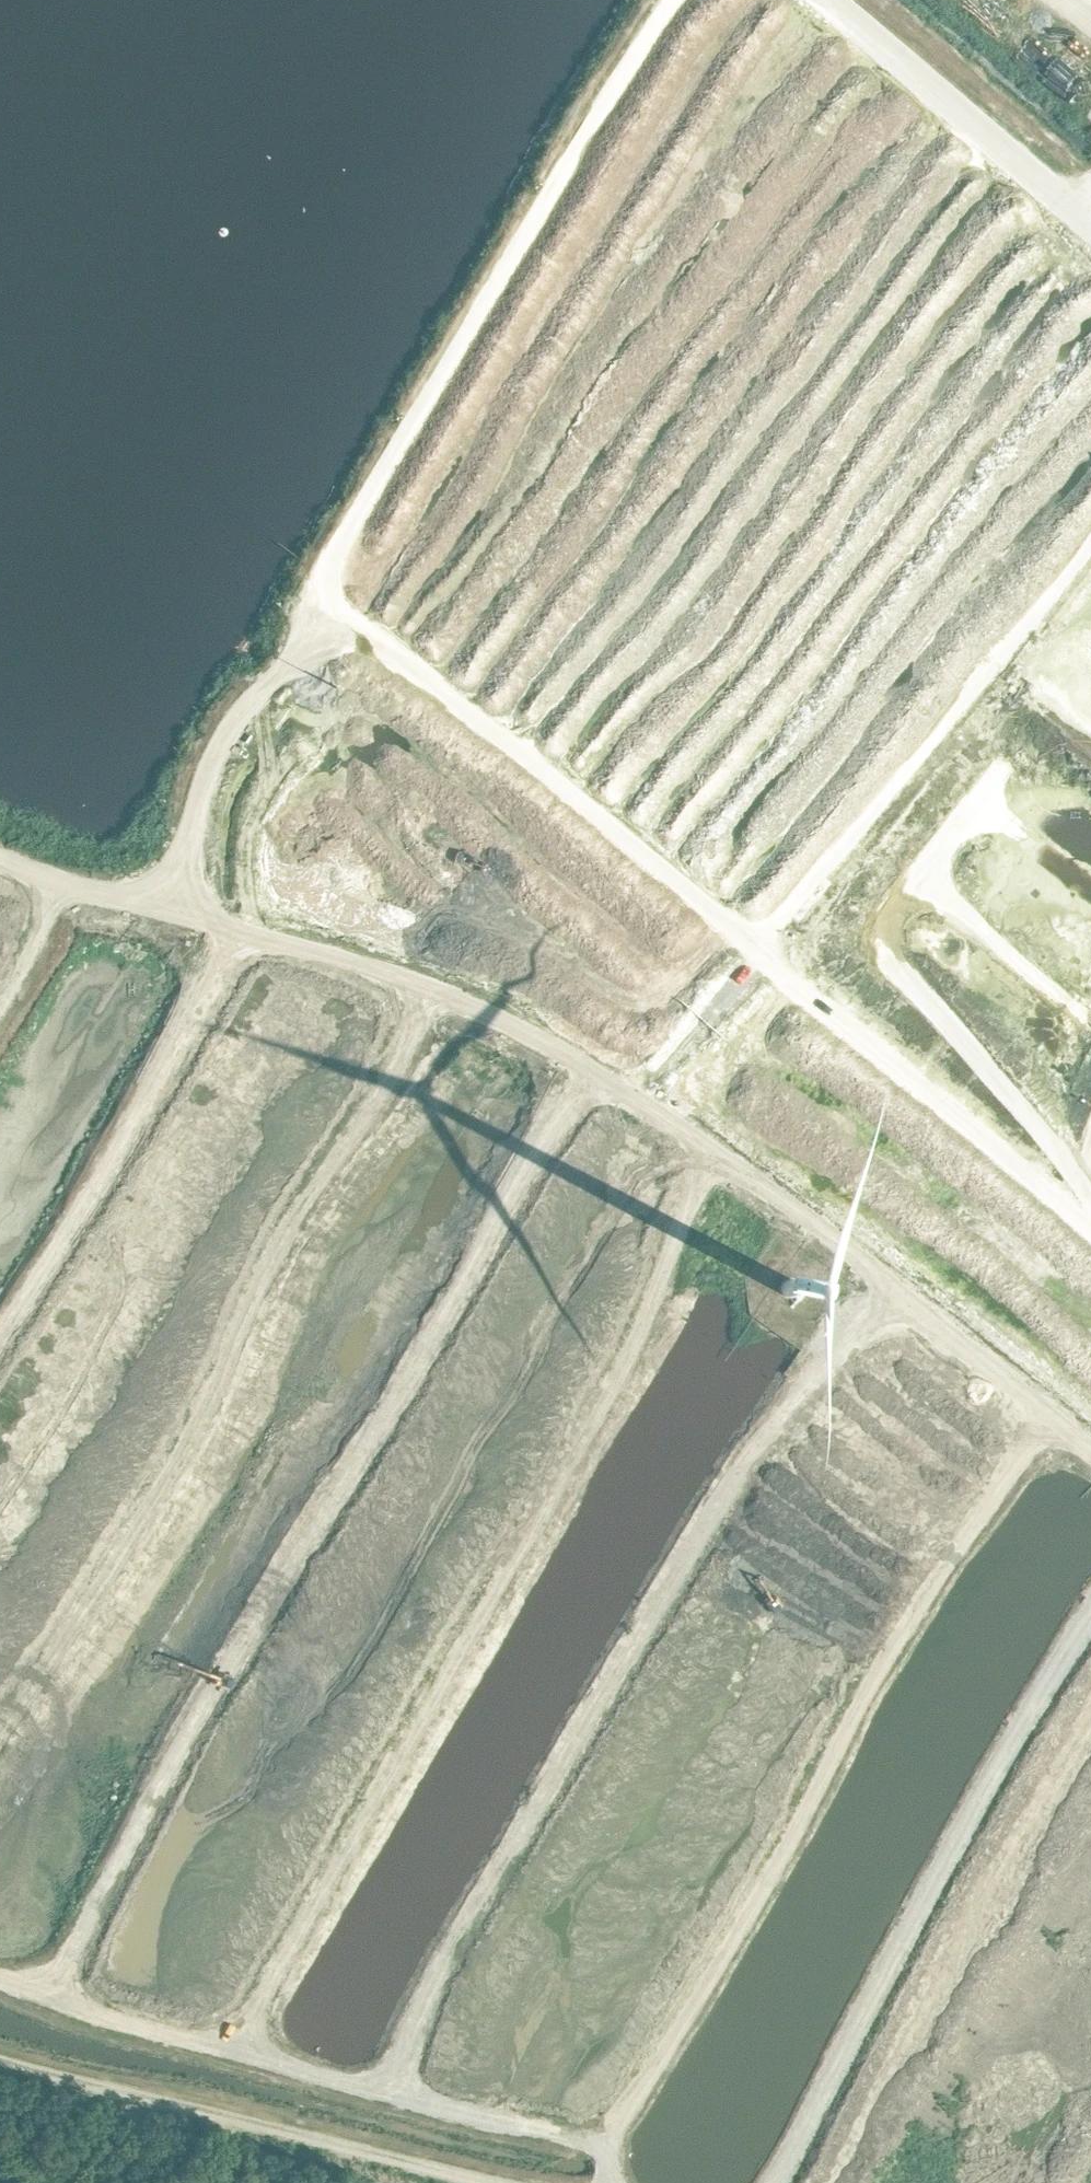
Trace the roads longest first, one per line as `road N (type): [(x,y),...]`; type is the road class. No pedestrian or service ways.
road 1 (track): [(63,1997),(118,1873),(455,1310),(589,1067)]
road 2 (track): [(247,2055),(261,1991),(661,1297),(716,1154)]
road 3 (track): [(395,2095),(435,1993),(509,1855),(777,1426),(891,1295)]
road 4 (track): [(0,1739),(173,1477),(292,1222),(360,1127),(435,993)]
road 5 (track): [(599,2142),(655,2064),(843,1730),(1050,1419)]
road 6 (track): [(636,1090),(1090,542)]
road 7 (track): [(0,1975),(247,2055),(599,2142),(603,2182)]
road 8 (track): [(0,1342),(124,1147),(244,922)]
road 9 (track): [(0,1005),(46,927),(61,882)]

